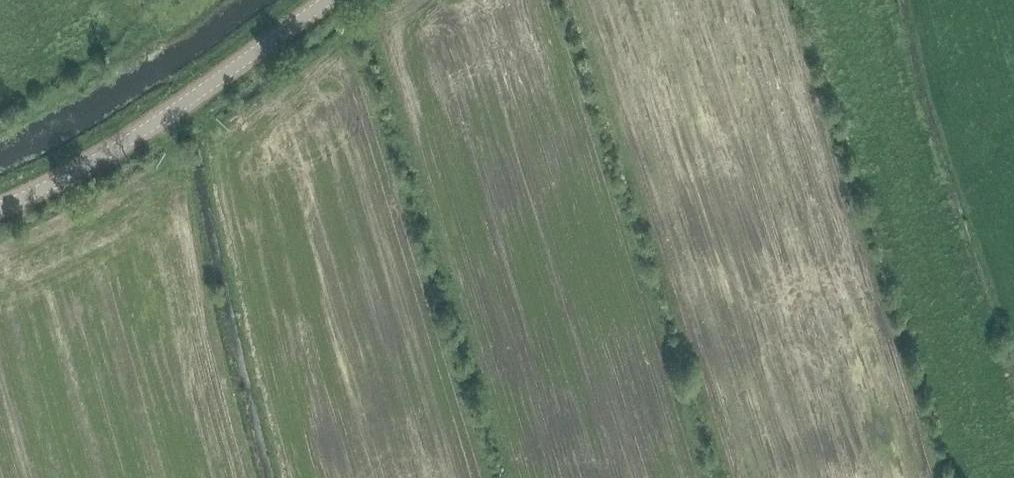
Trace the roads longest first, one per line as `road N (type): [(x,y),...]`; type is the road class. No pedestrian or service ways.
road 1 (tertiary): [(0,215),(101,165),(338,0)]

